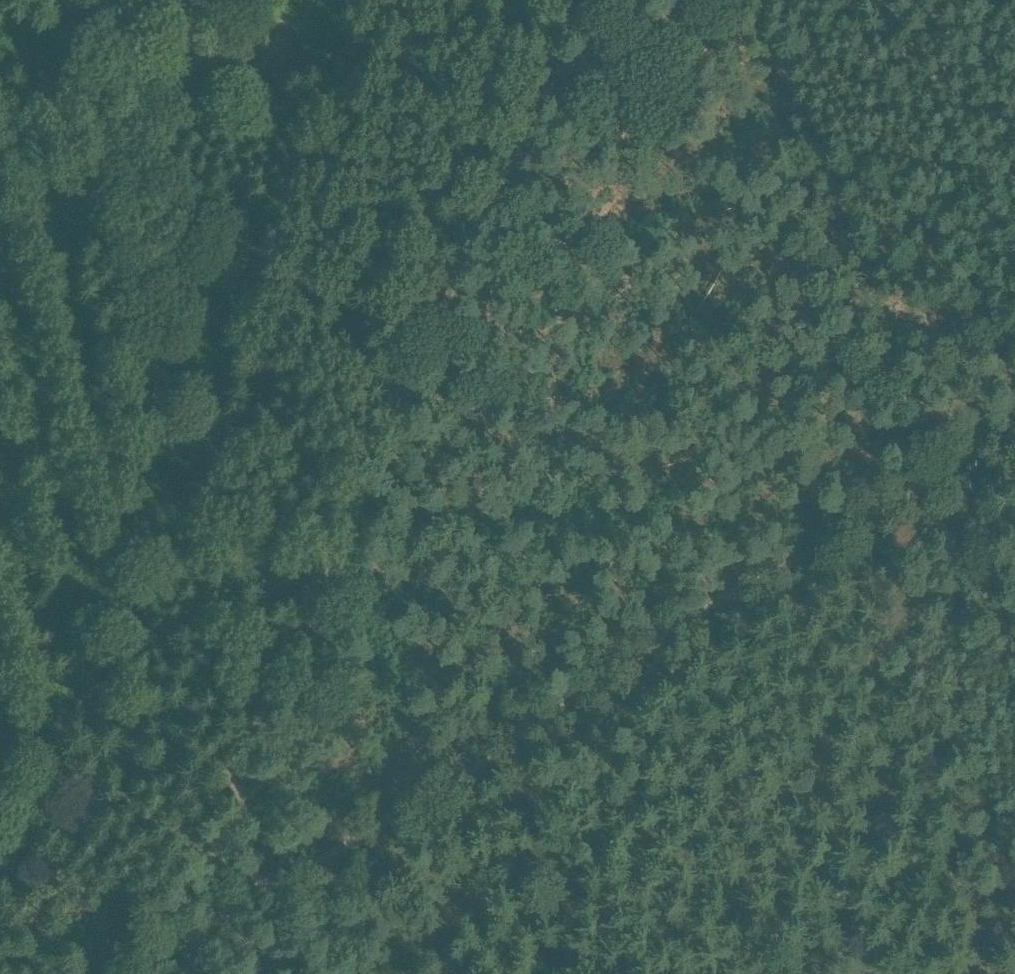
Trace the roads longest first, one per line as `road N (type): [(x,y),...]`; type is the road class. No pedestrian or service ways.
road 1 (track): [(0,74),(256,0)]

